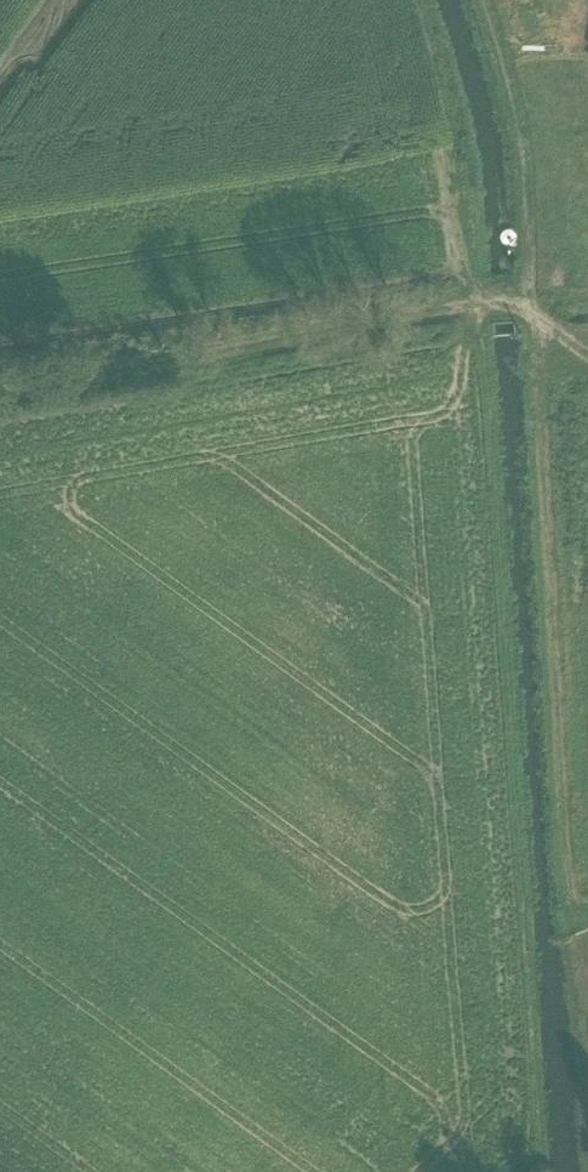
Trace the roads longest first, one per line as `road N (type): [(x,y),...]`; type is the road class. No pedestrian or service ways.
road 1 (track): [(0,401),(485,304)]

